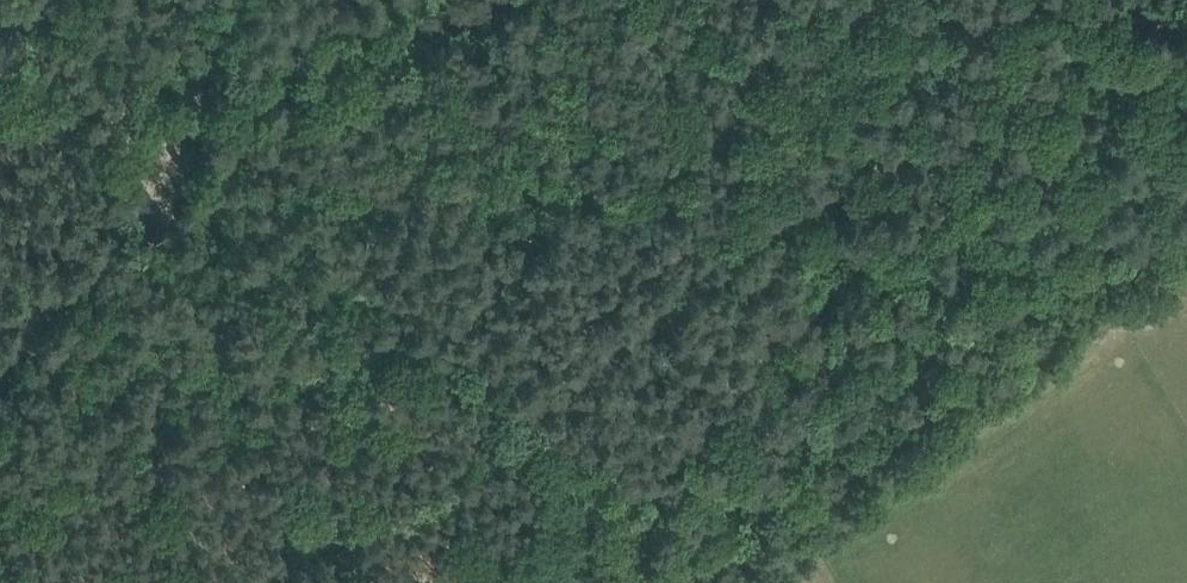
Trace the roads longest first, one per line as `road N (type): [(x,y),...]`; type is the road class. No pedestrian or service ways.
road 1 (track): [(572,507),(1186,42)]
road 2 (track): [(886,264),(704,212),(495,178),(165,163)]
road 3 (track): [(572,507),(561,451),(520,386),(427,320),(240,229),(165,163),(169,140)]
road 4 (track): [(166,149),(510,0)]
road 5 (track): [(0,322),(22,284),(129,158),(169,140)]
road 6 (track): [(886,264),(1097,310)]
road 7 (track): [(58,0),(122,112),(169,140)]
road 8 (track): [(218,0),(194,91),(169,140),(188,139)]

